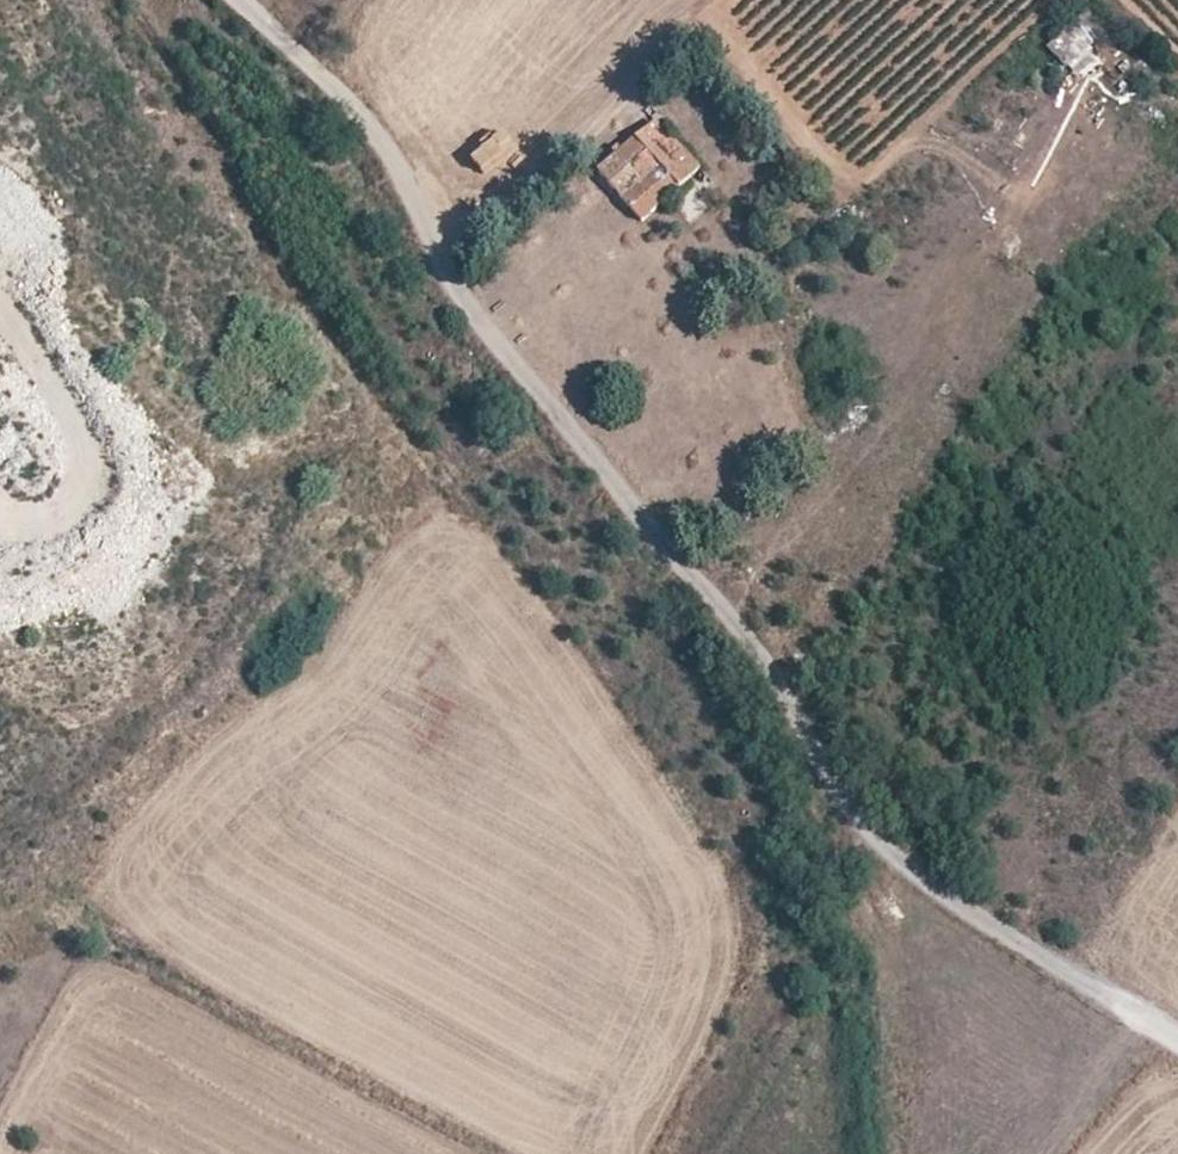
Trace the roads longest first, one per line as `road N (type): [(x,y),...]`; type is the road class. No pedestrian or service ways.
road 1 (unclassified): [(248,0),(322,64),(415,188),(442,256),(783,673),(842,780),(916,870),(1177,1029)]

